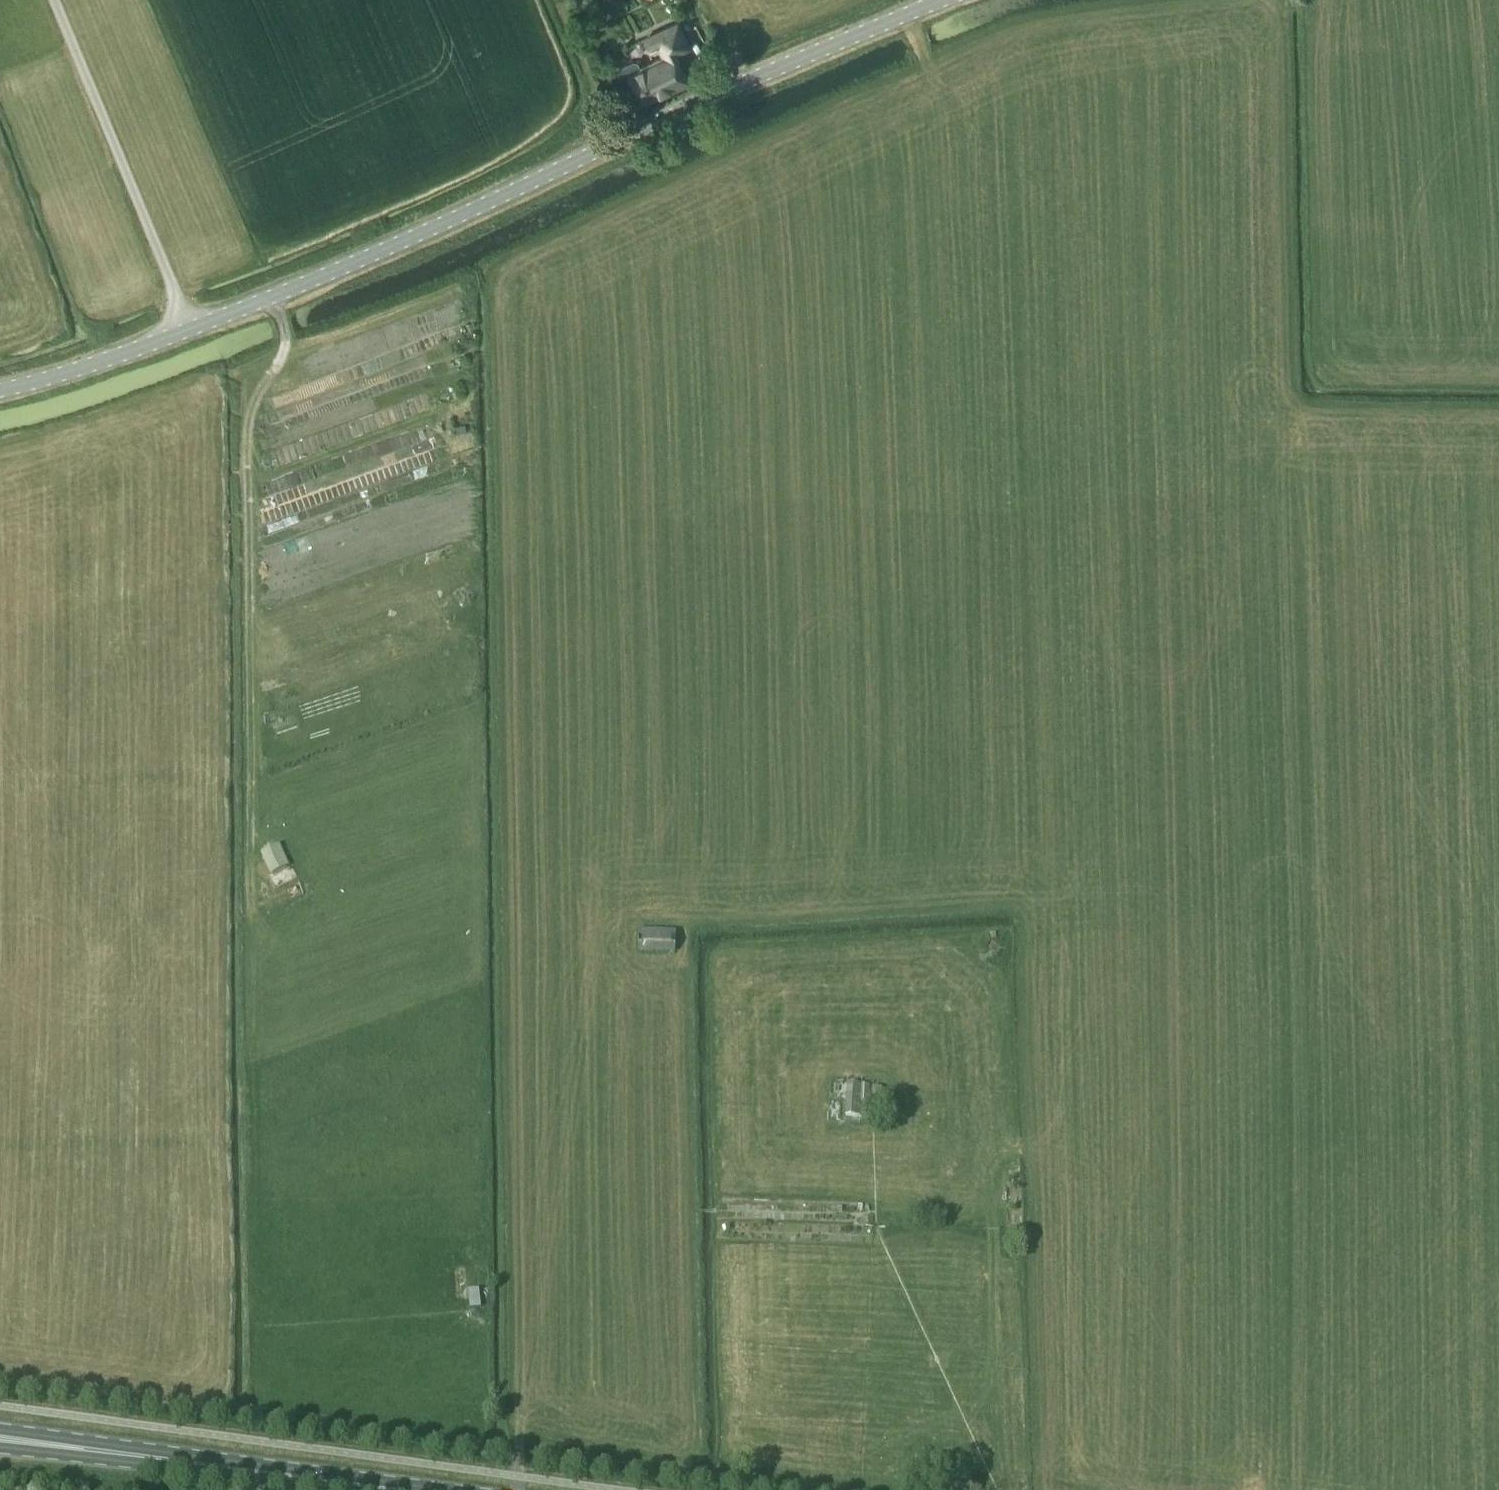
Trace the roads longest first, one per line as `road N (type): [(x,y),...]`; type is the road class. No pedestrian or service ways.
road 1 (unclassified): [(0,390),(57,378),(242,311),(930,0)]
road 2 (primary): [(387,1489),(0,1438)]
road 3 (track): [(190,329),(54,0)]

